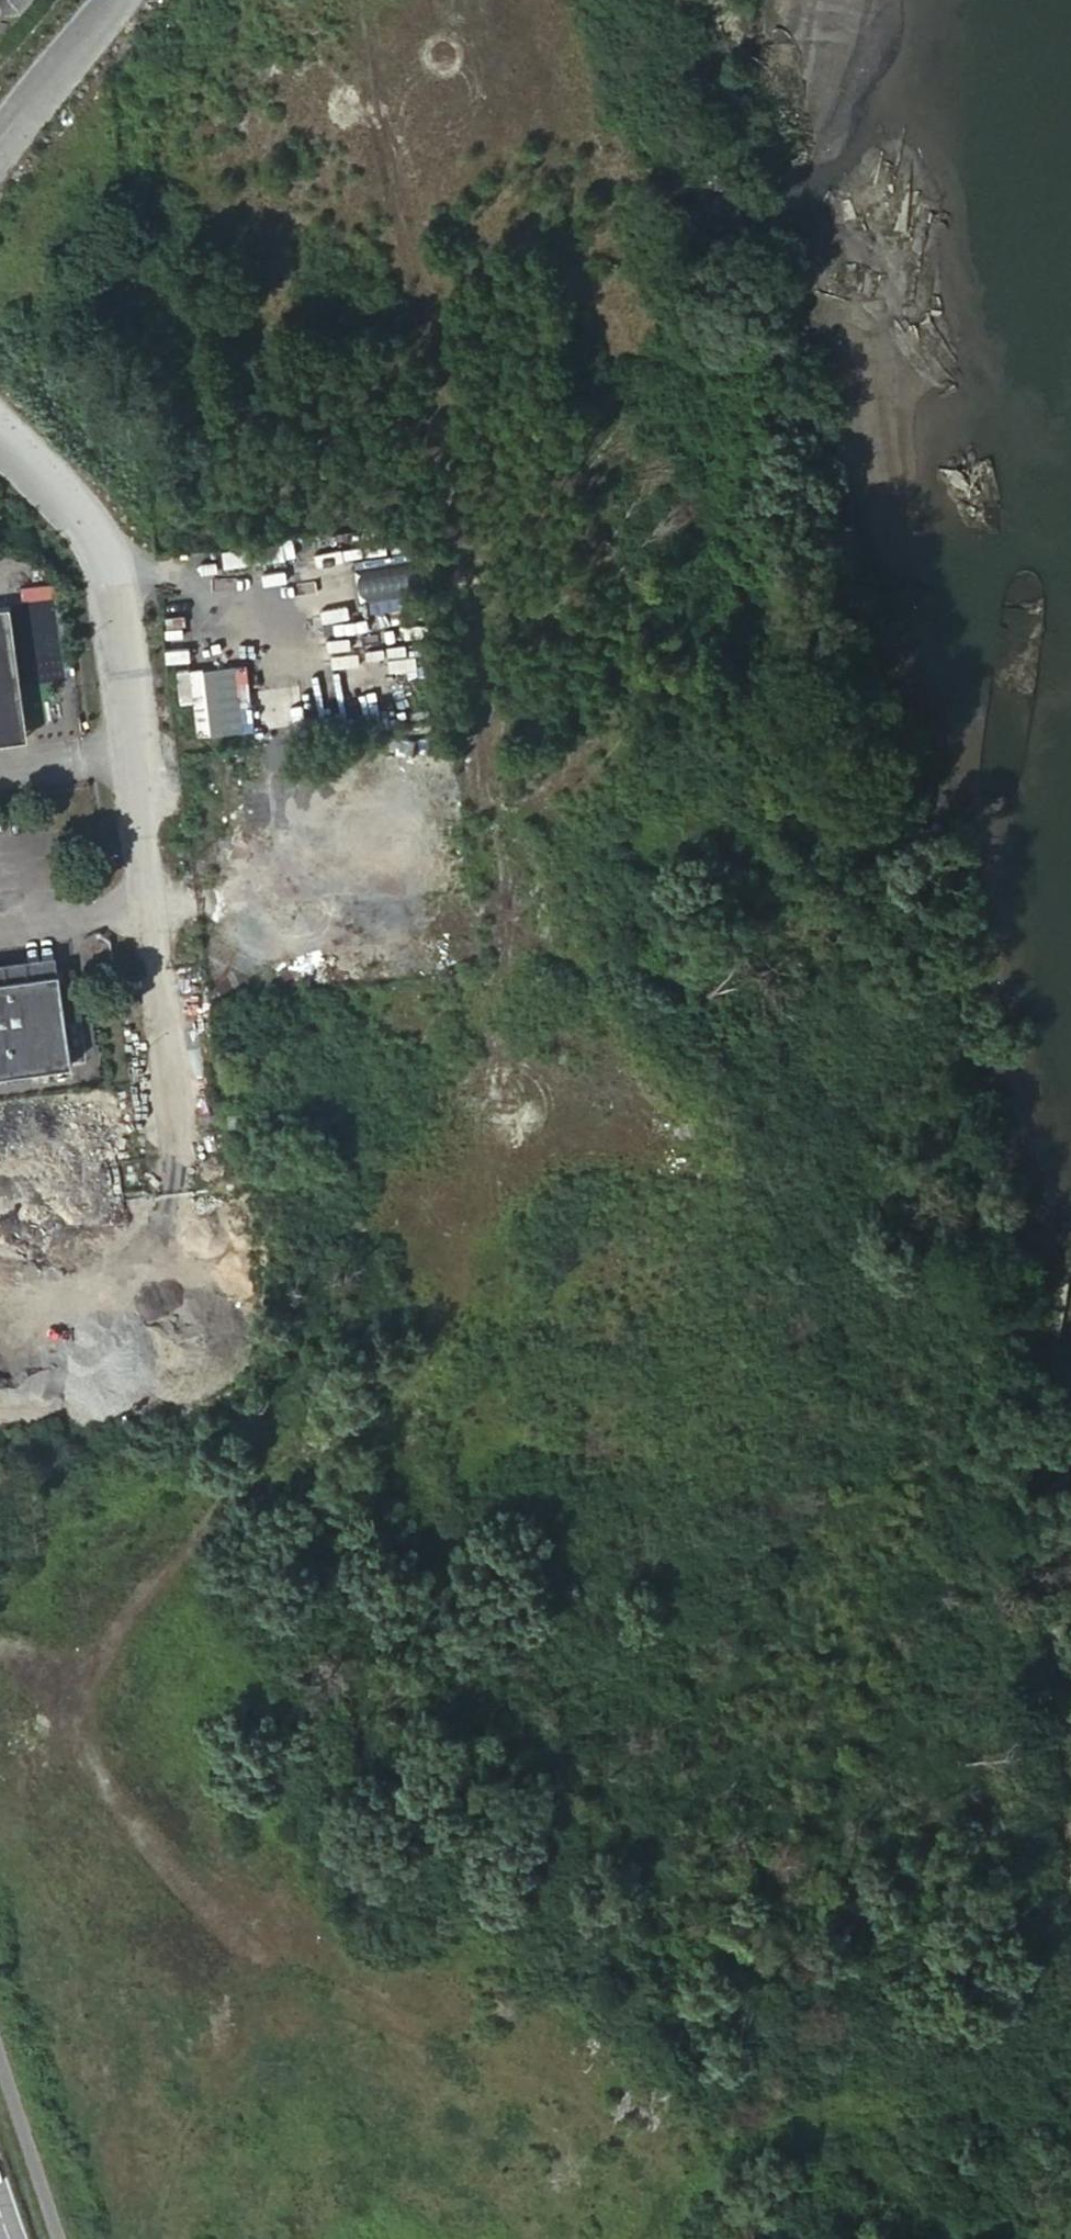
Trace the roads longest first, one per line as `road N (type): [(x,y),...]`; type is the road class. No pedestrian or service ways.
road 1 (unclassified): [(0,433),(77,513),(110,570),(176,1162)]
road 2 (unclassified): [(0,134),(108,0)]

